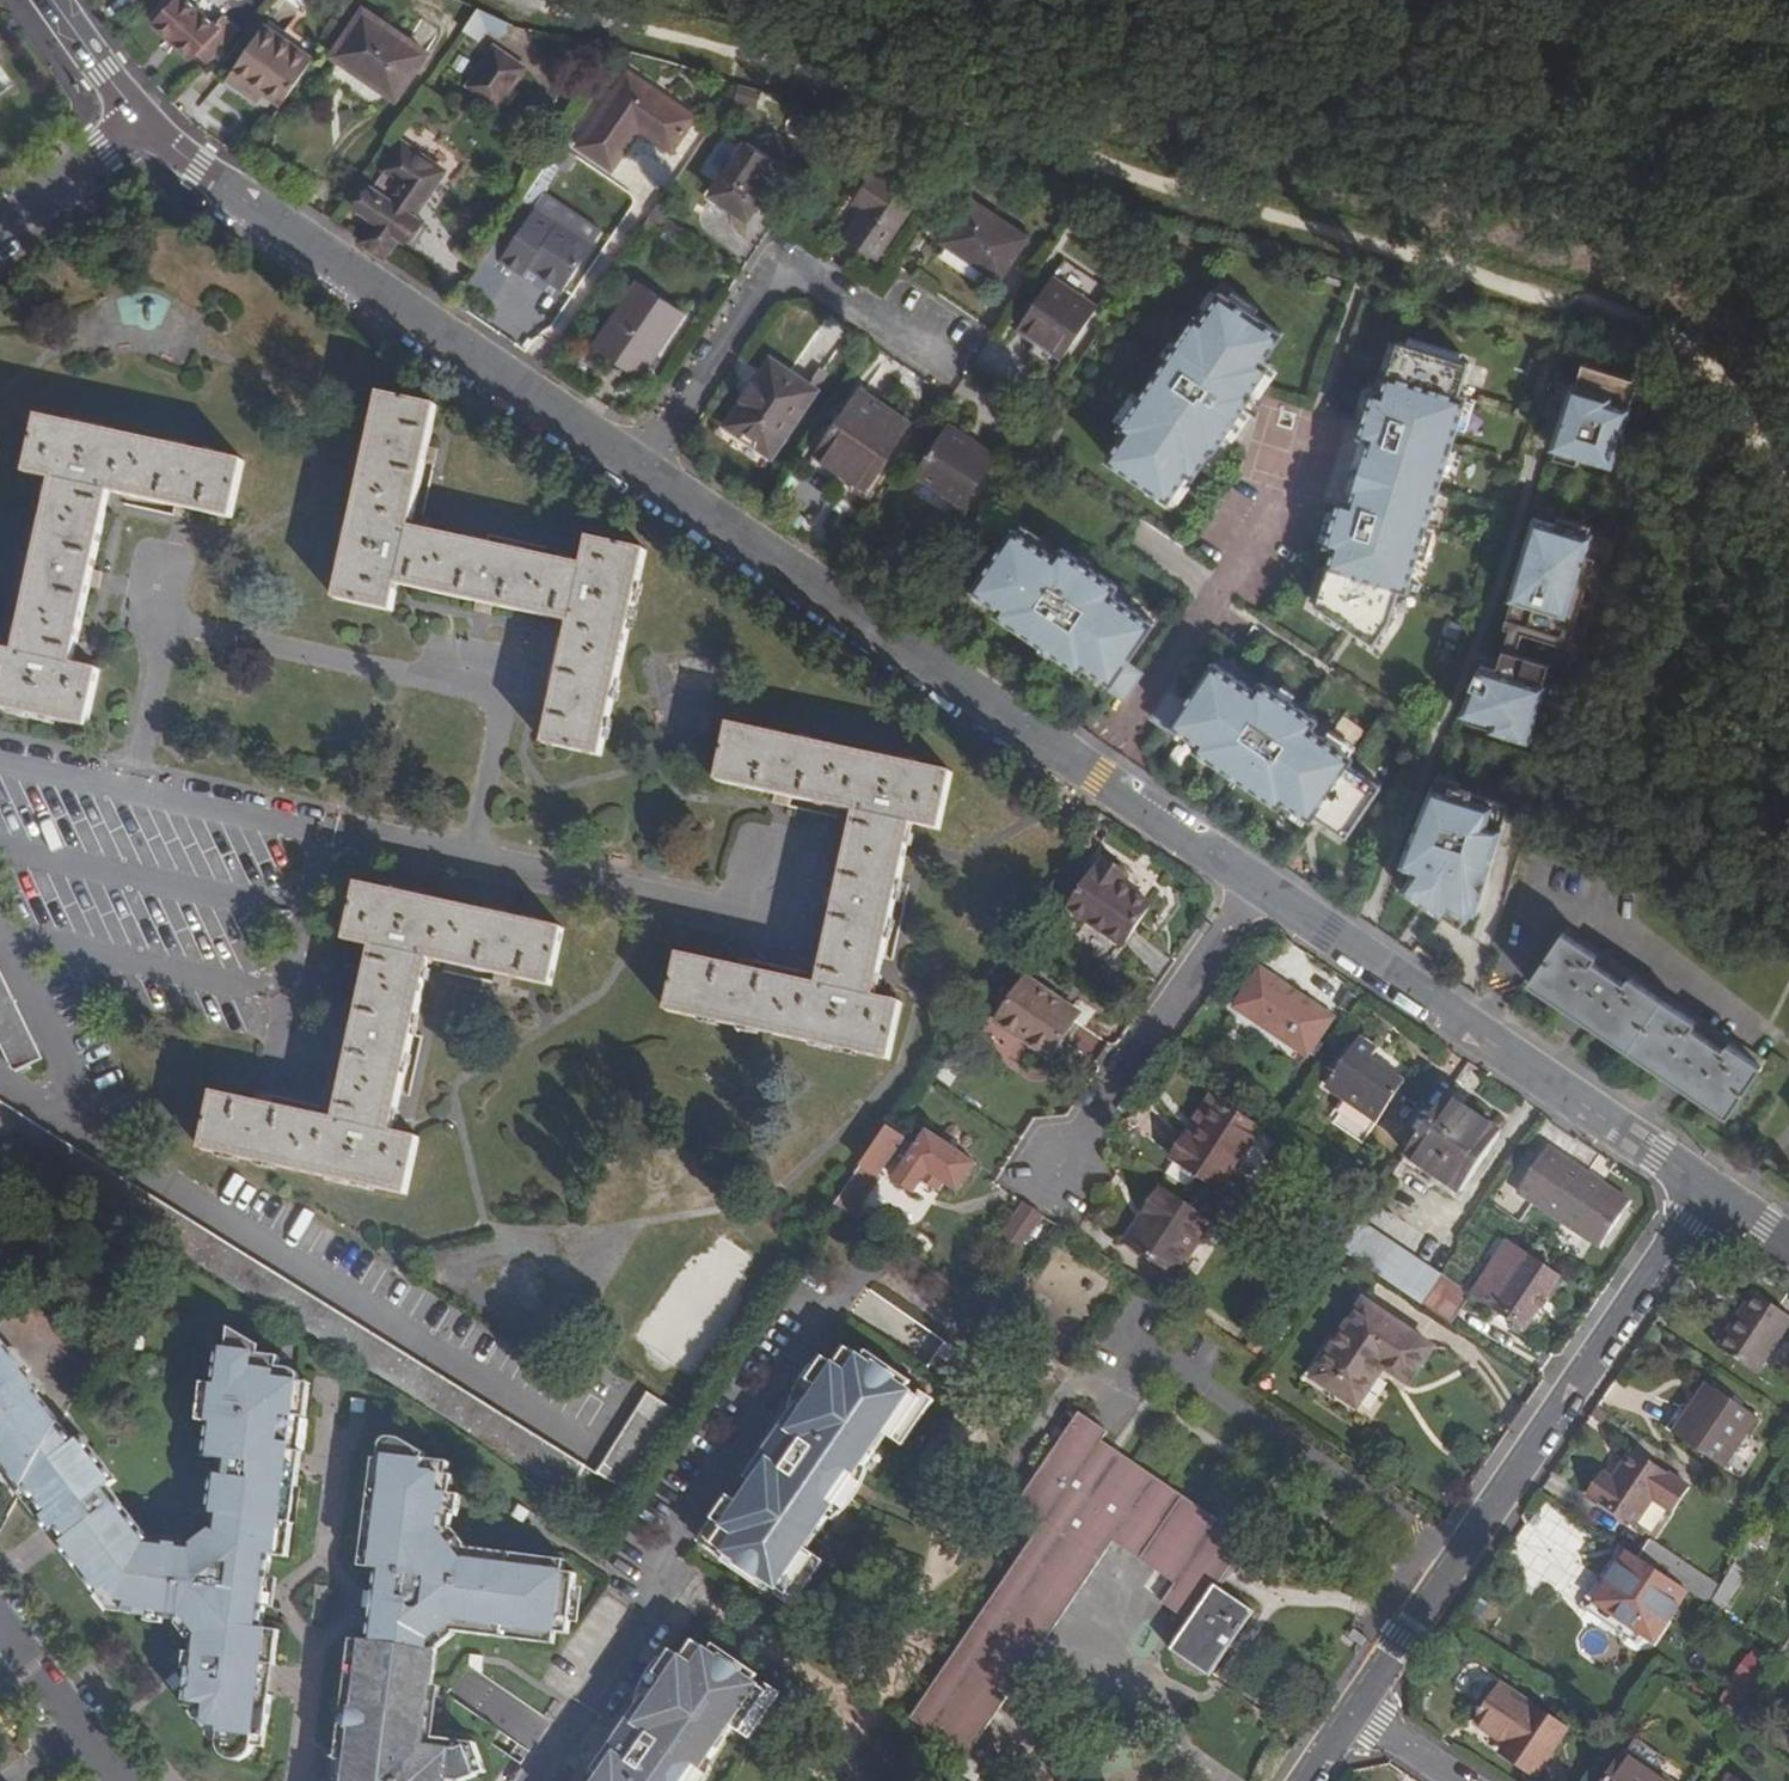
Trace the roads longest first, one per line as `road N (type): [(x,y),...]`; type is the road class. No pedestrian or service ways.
road 1 (tertiary): [(143,120),(1086,773)]
road 2 (tertiary): [(1086,773),(1698,1191)]
road 3 (residential): [(1698,1191),(1356,1712)]
road 4 (unclassified): [(843,1266),(667,1529),(668,1596),(534,1780)]
road 5 (tertiary): [(120,1780),(0,1624)]
road 6 (residential): [(0,231),(143,120)]
road 7 (tertiary): [(57,0),(143,120)]
road 8 (residential): [(1456,1780),(1356,1712)]

